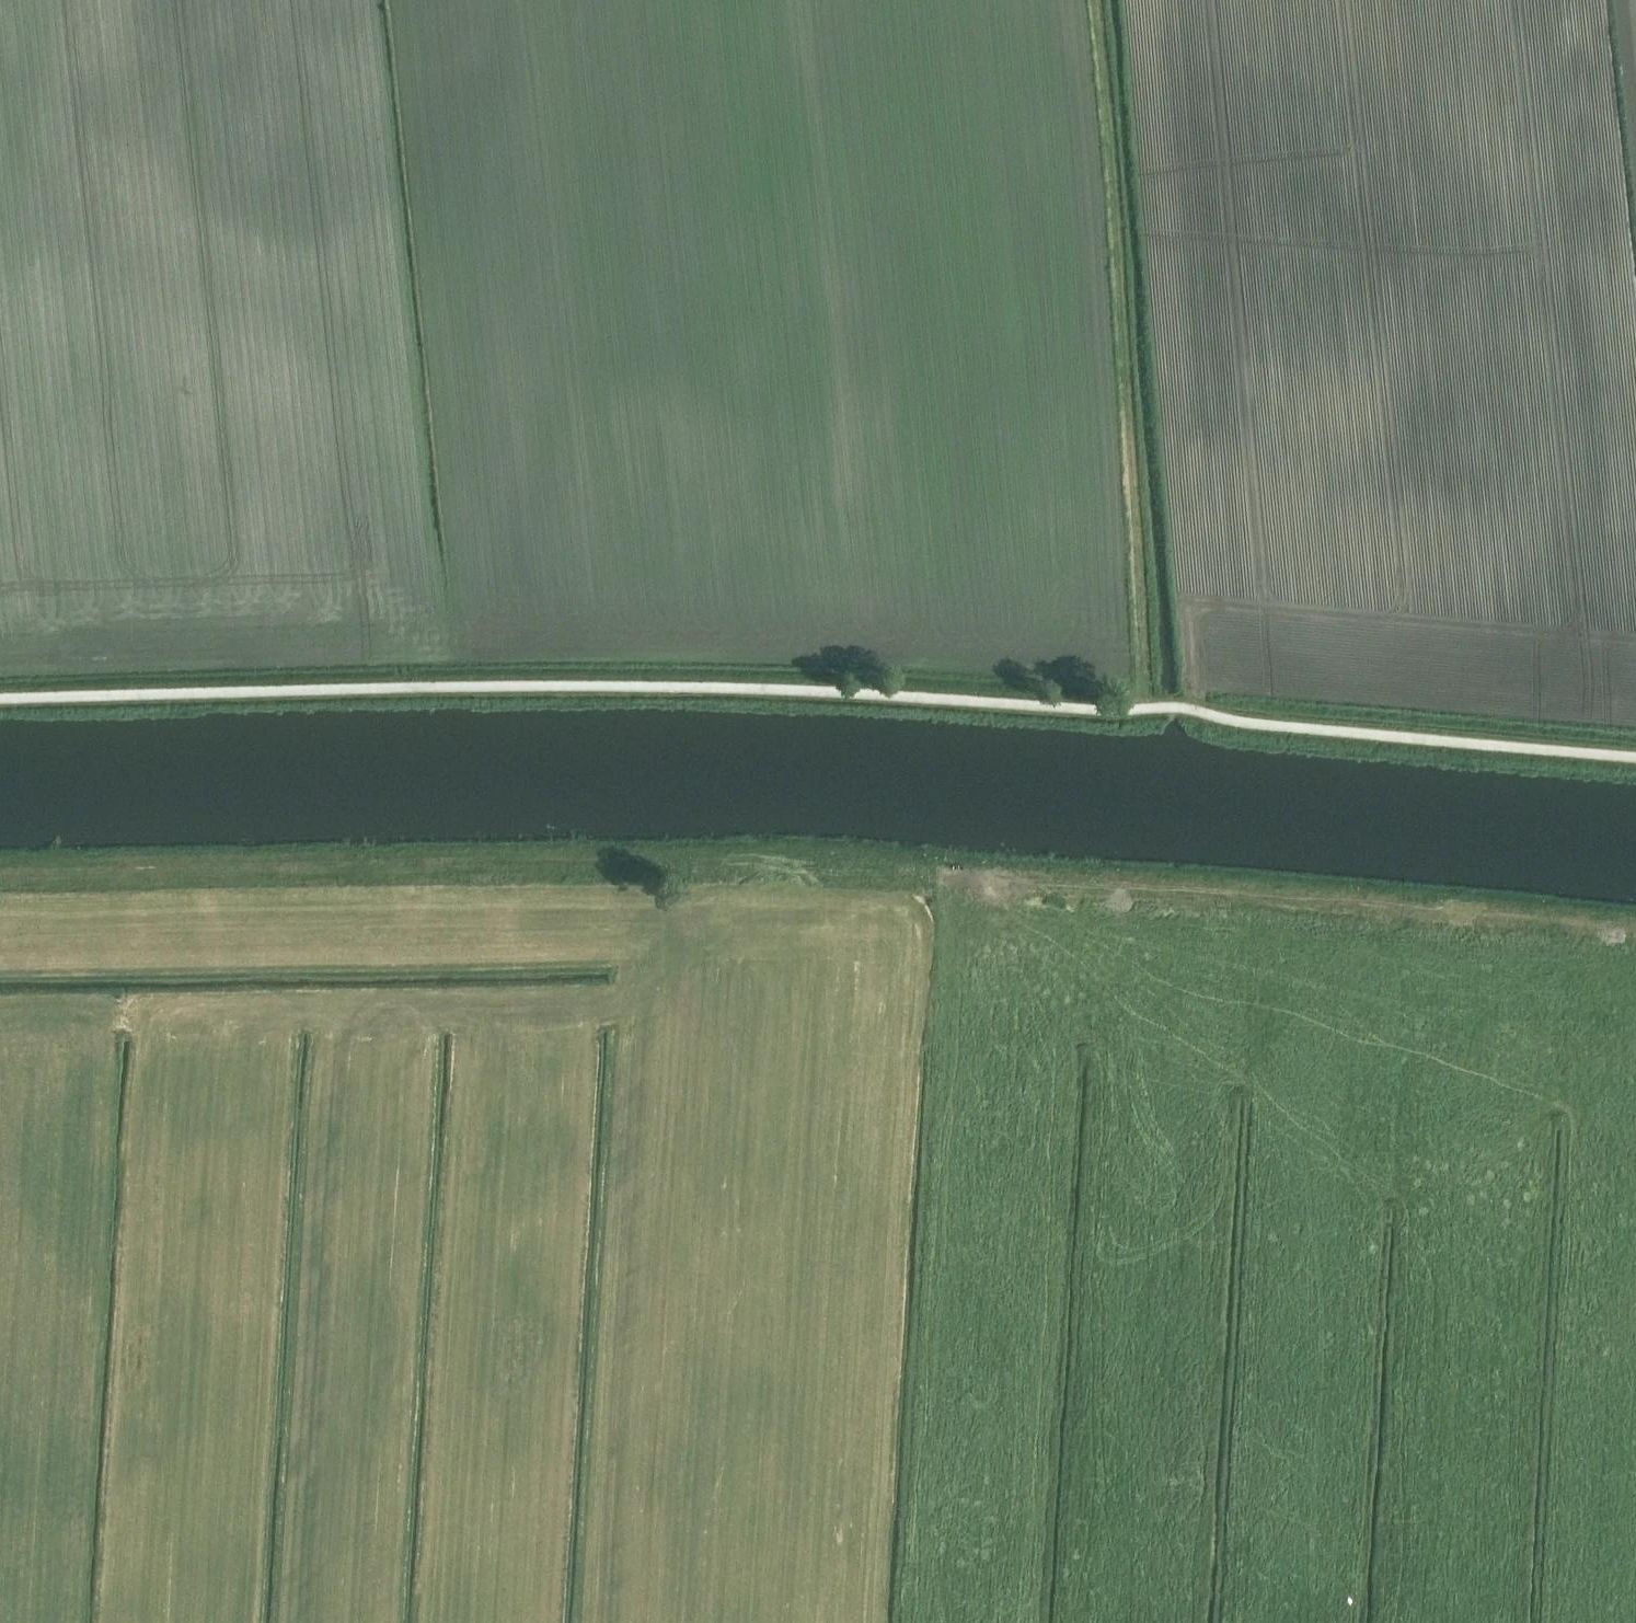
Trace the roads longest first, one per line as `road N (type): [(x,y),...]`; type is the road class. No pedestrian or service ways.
road 1 (track): [(0,864),(655,857),(1635,925)]

